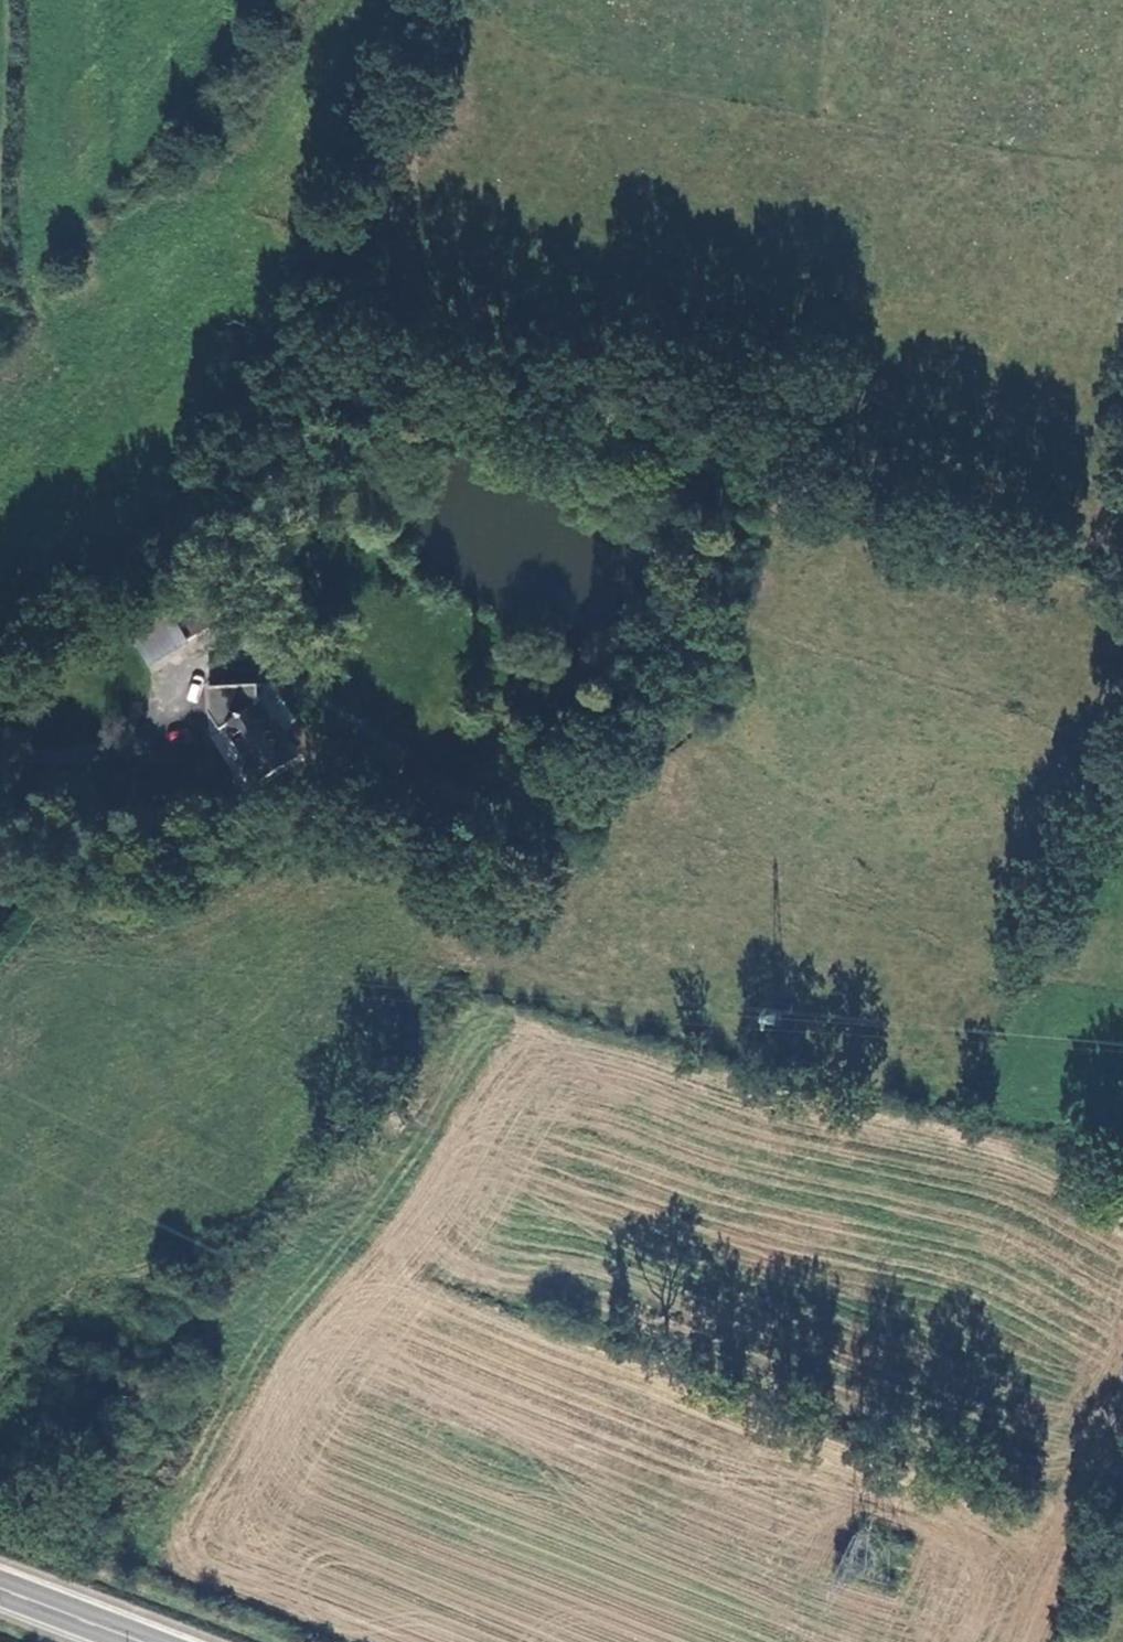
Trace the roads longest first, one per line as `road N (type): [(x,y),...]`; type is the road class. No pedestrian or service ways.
road 1 (primary): [(0,1595),(124,1641)]

